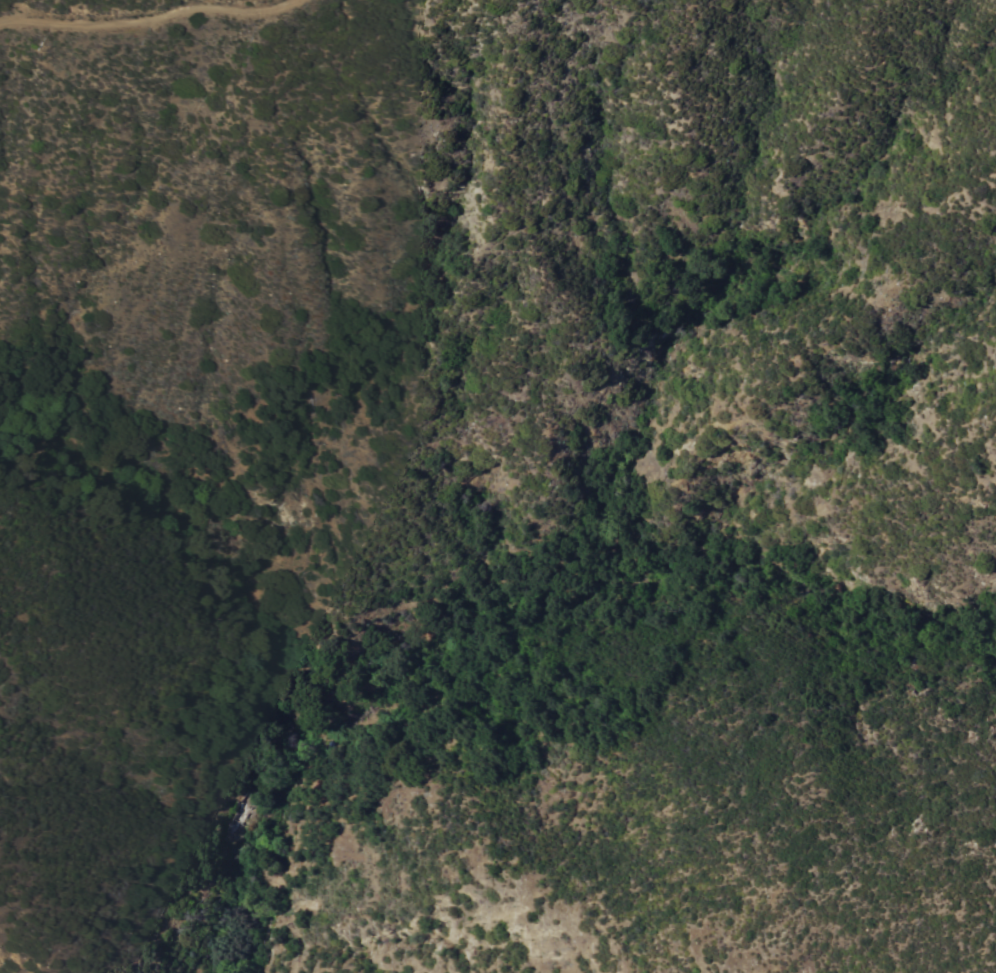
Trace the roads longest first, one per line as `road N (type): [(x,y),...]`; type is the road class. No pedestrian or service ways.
road 1 (track): [(0,24),(126,23),(292,0)]
road 2 (residential): [(194,972),(235,913),(227,880),(236,804),(262,760)]

